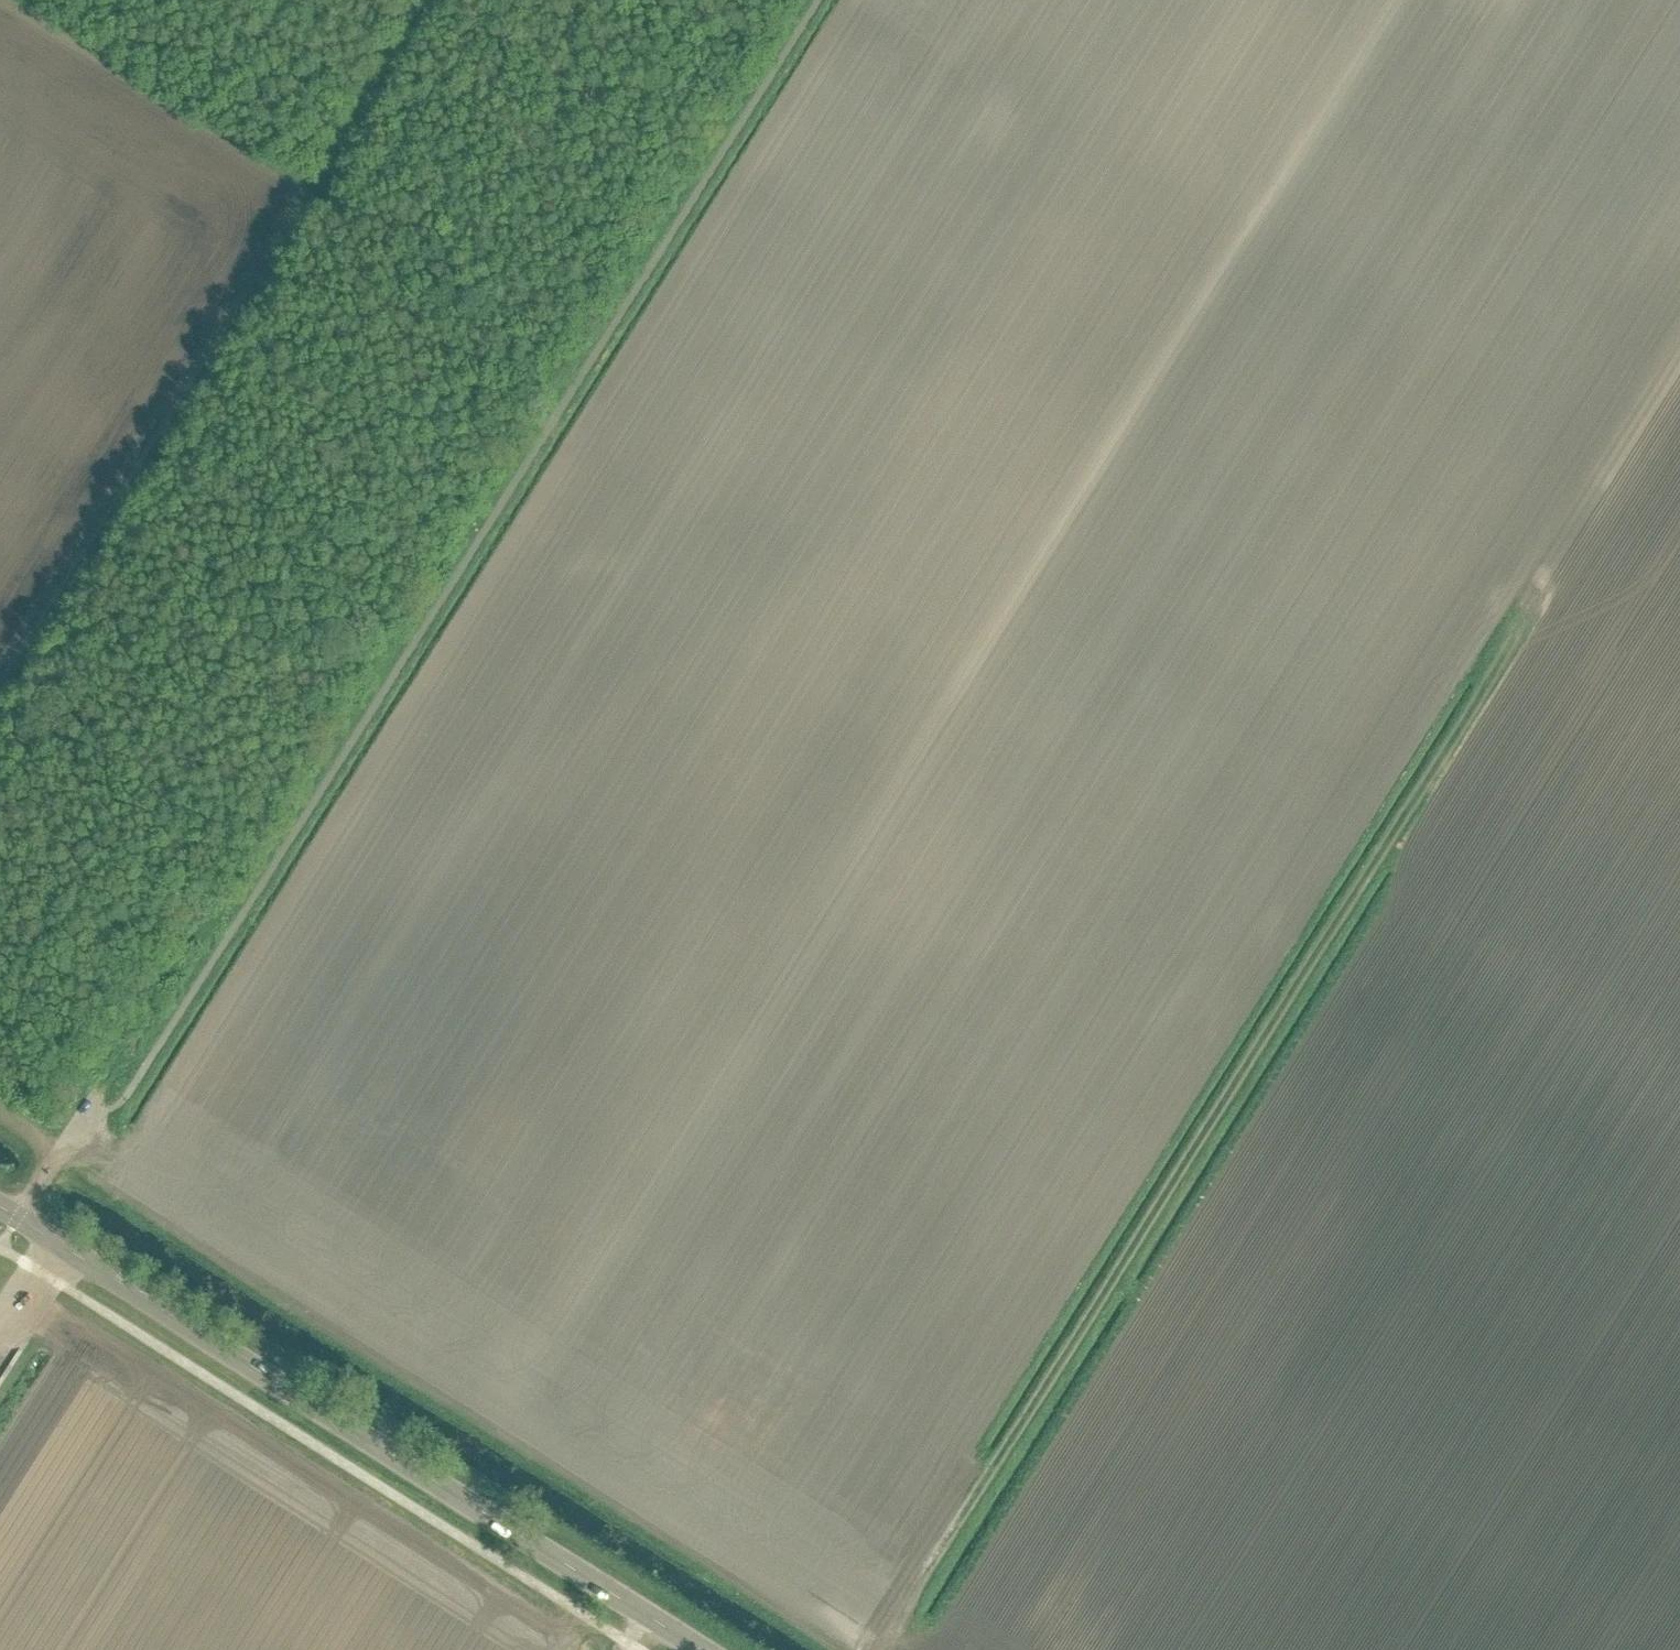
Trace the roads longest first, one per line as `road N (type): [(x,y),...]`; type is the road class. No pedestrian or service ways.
road 1 (track): [(100,1110),(808,0)]
road 2 (tertiary): [(18,1218),(702,1649)]
road 3 (unclassified): [(18,1218),(100,1110)]

